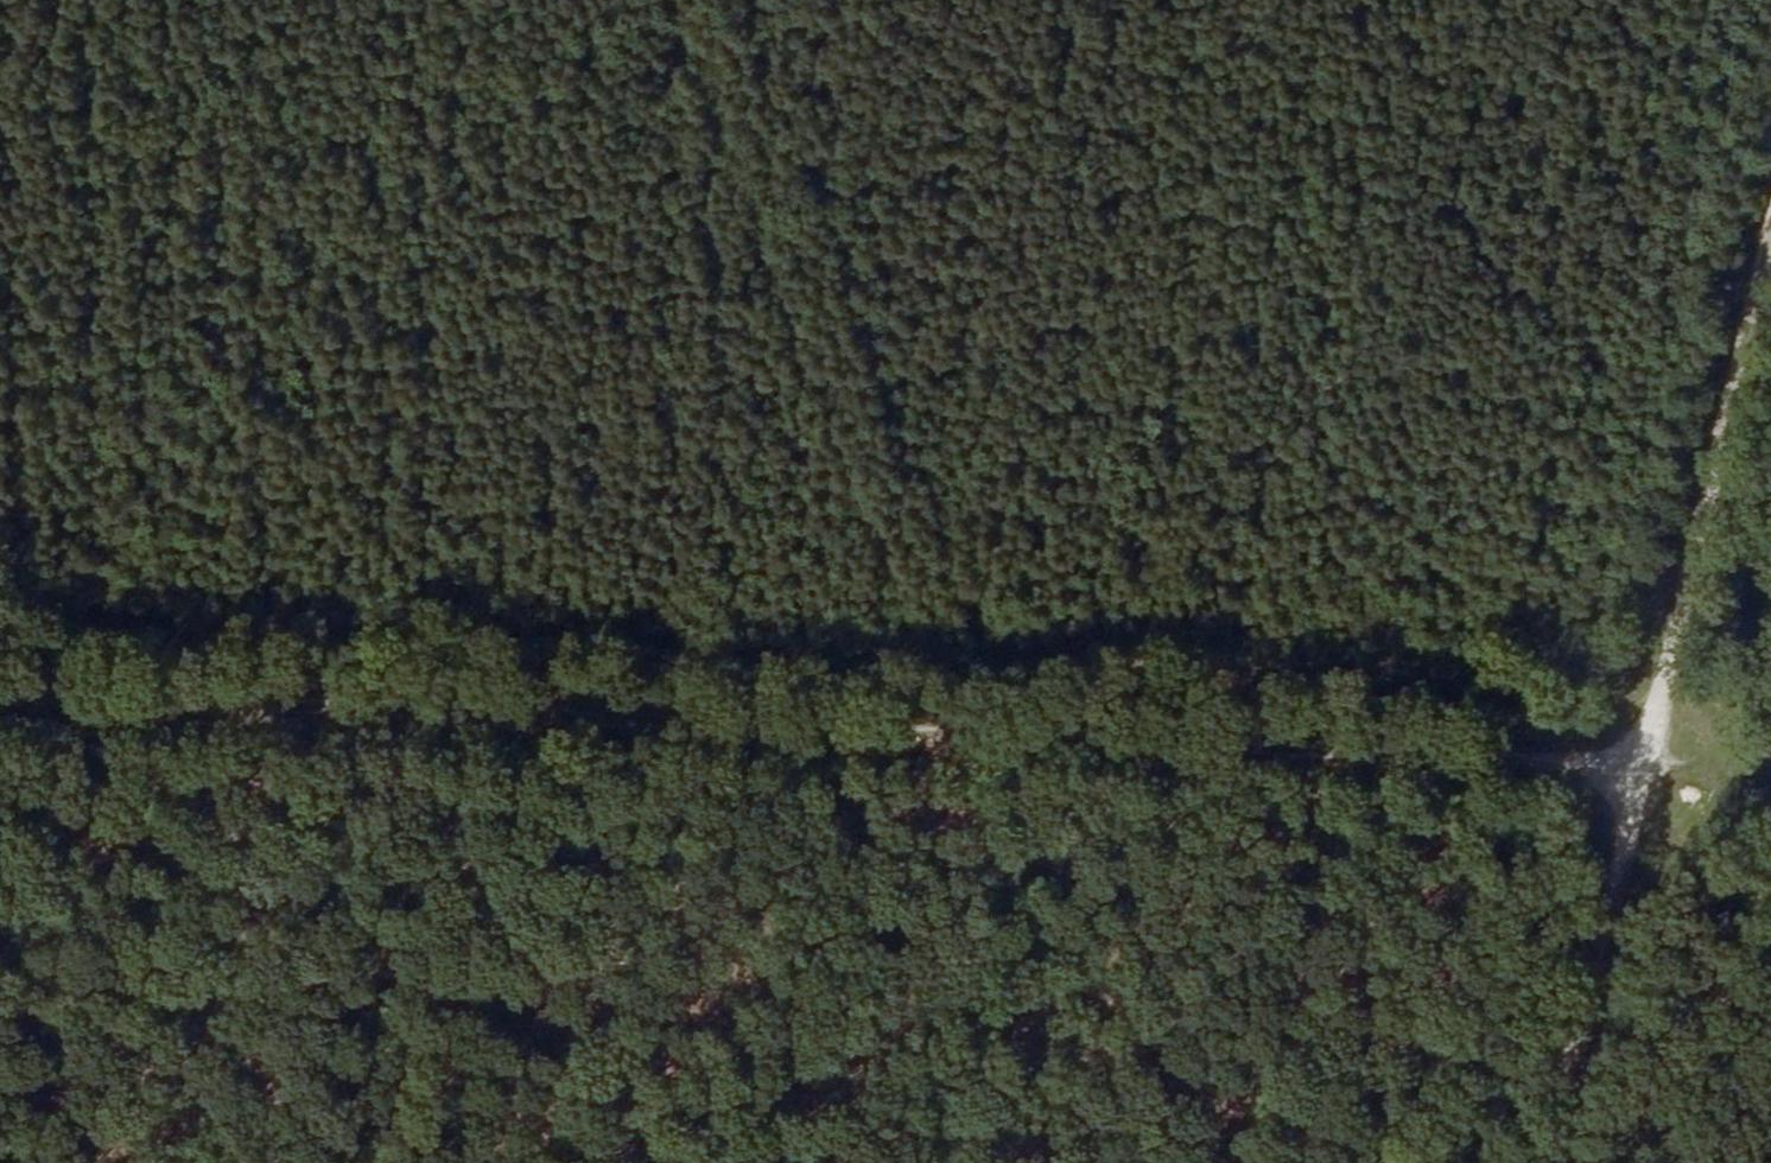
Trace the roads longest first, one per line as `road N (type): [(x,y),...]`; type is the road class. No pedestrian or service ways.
road 1 (track): [(0,689),(1770,769)]
road 2 (track): [(1547,1162),(1770,236)]

